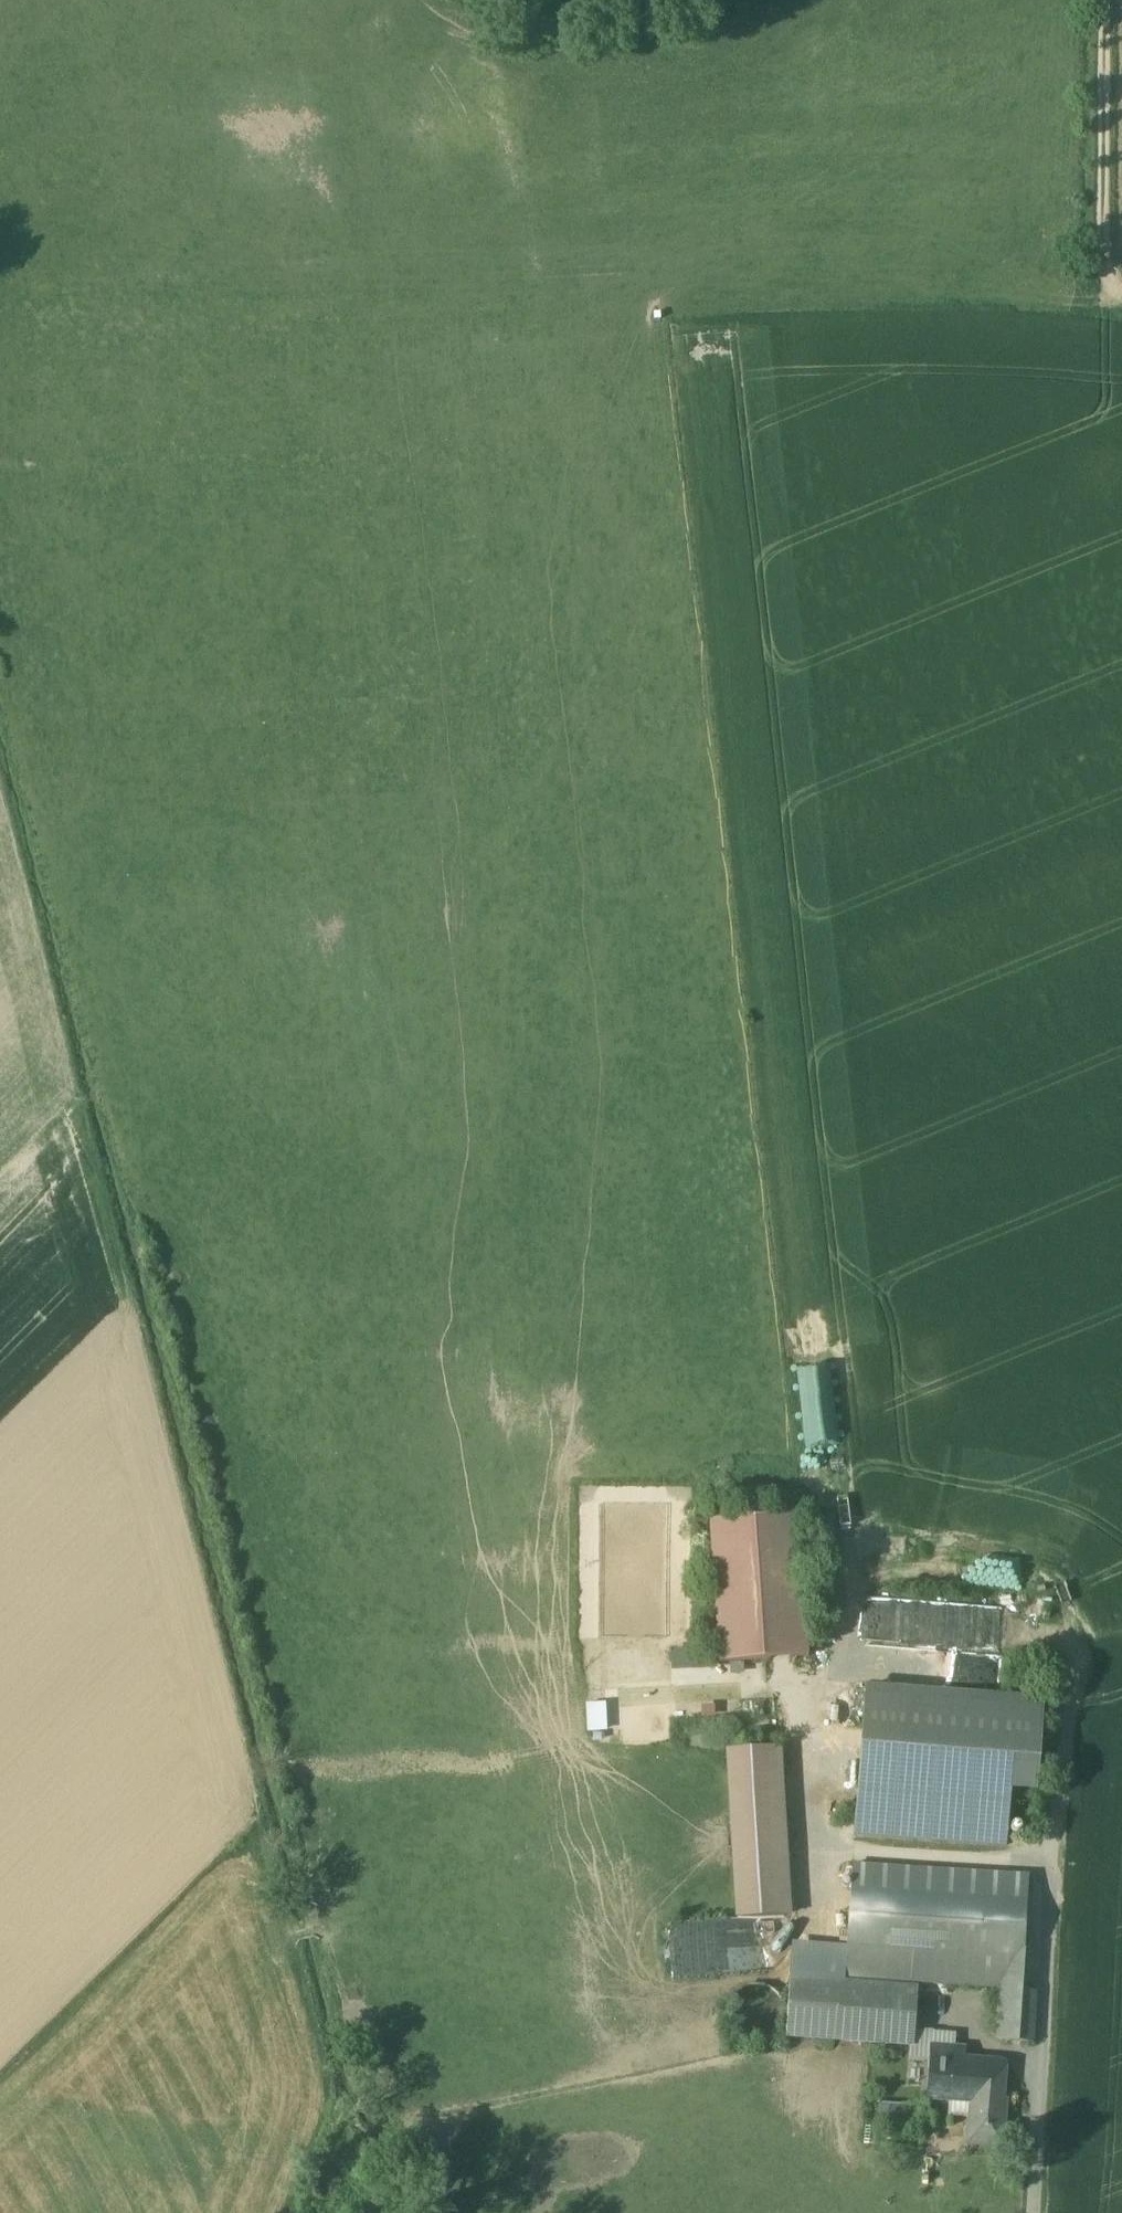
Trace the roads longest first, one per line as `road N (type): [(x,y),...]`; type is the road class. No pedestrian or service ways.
road 1 (track): [(1107,0),(1106,269),(1121,293)]

